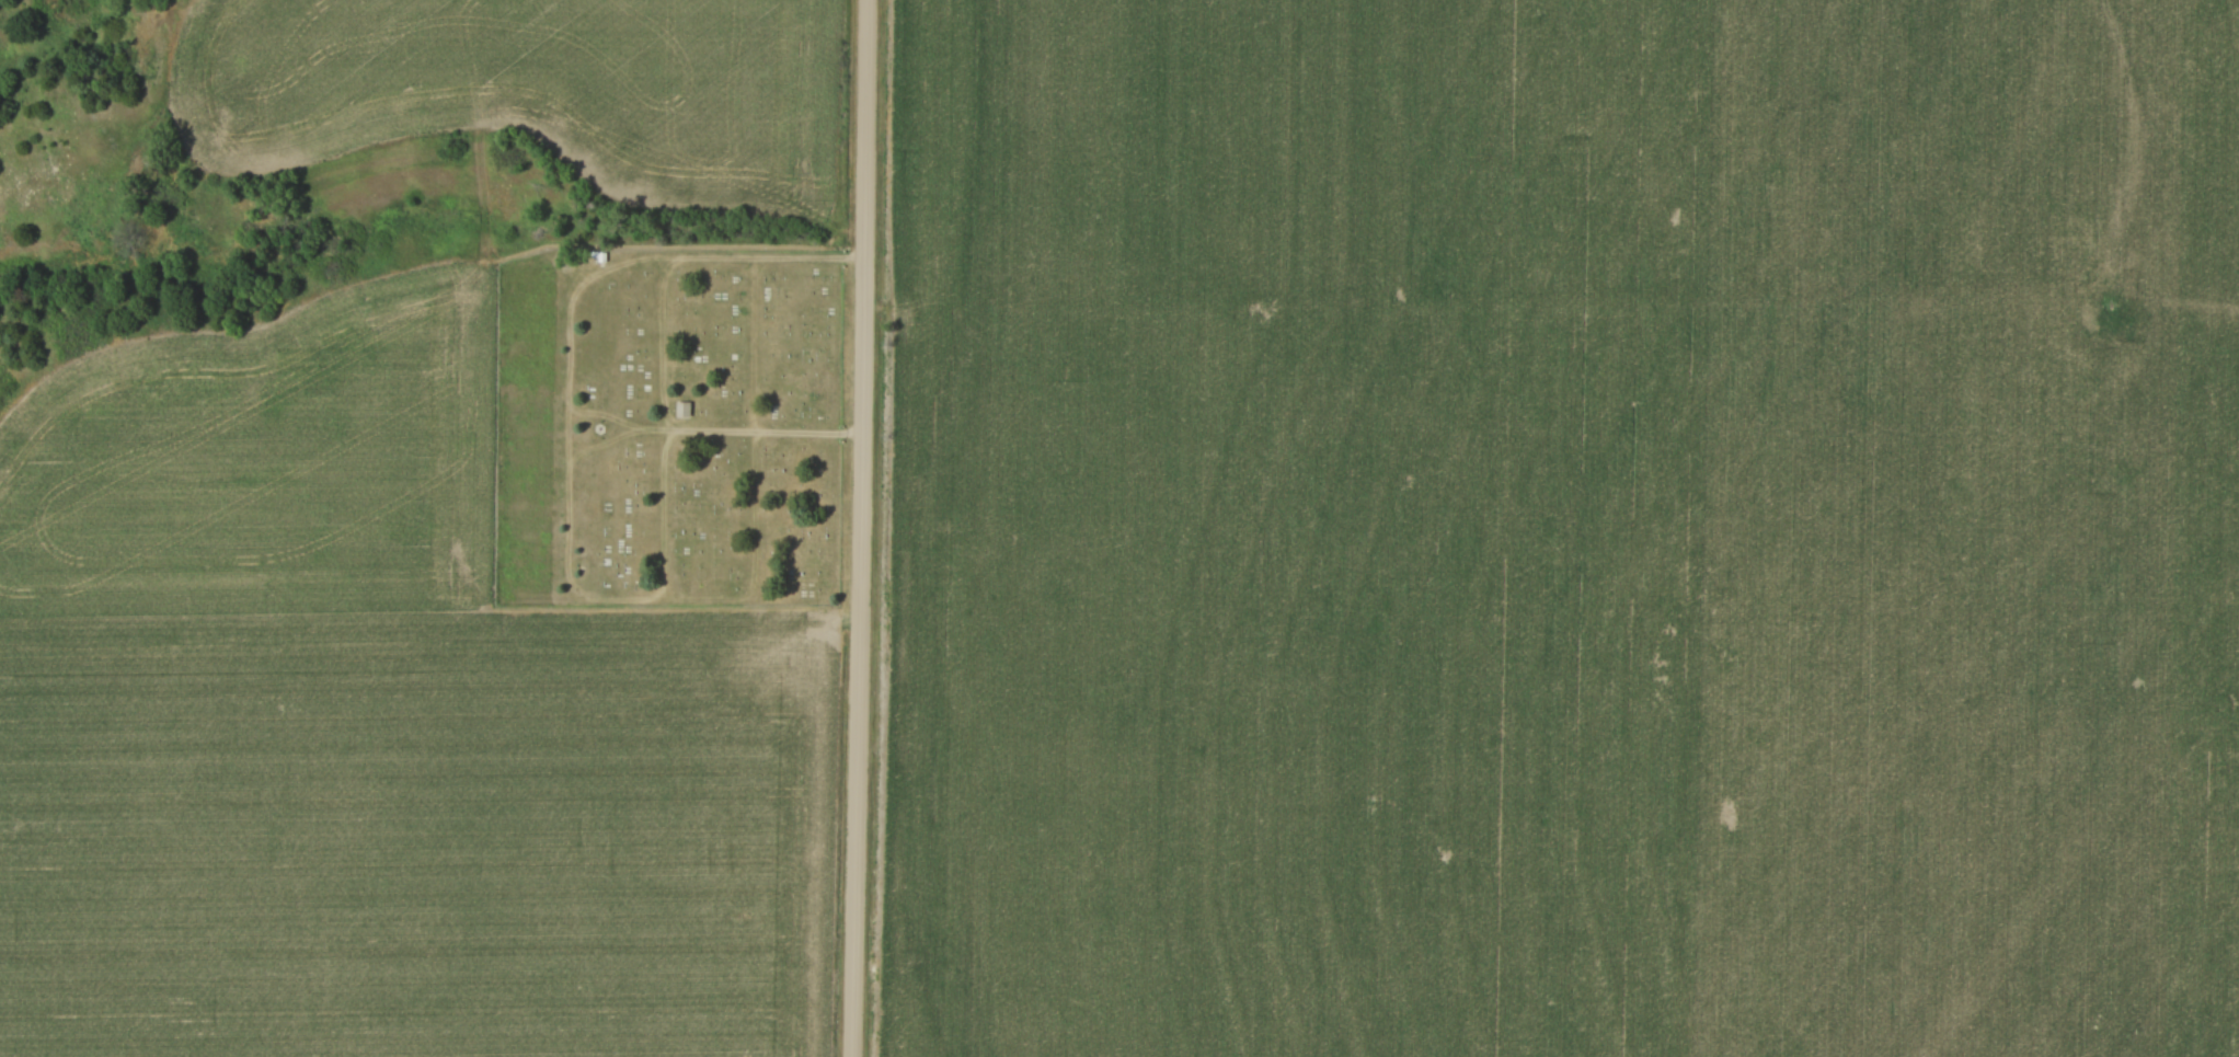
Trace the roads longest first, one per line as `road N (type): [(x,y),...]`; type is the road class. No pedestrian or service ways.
road 1 (tertiary): [(851,1056),(869,0)]

